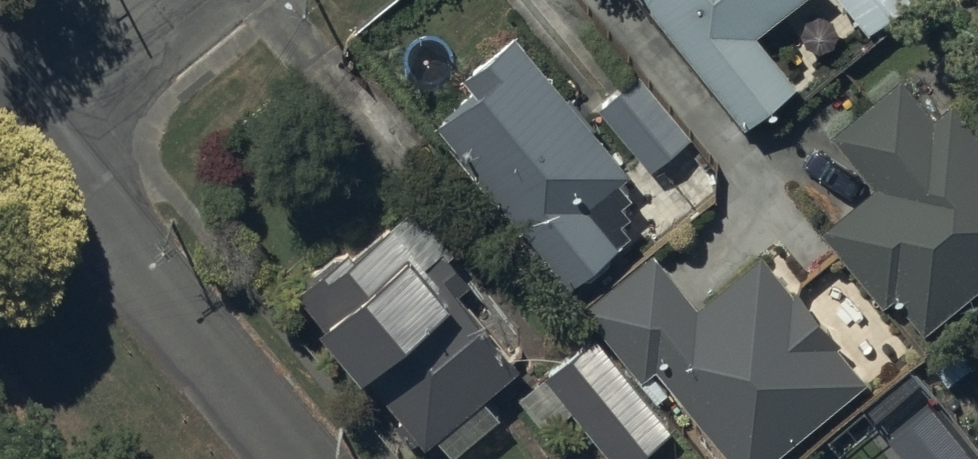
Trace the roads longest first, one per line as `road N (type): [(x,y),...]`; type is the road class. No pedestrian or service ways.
road 1 (residential): [(299,458),(28,130)]
road 2 (residential): [(186,0),(28,130)]

